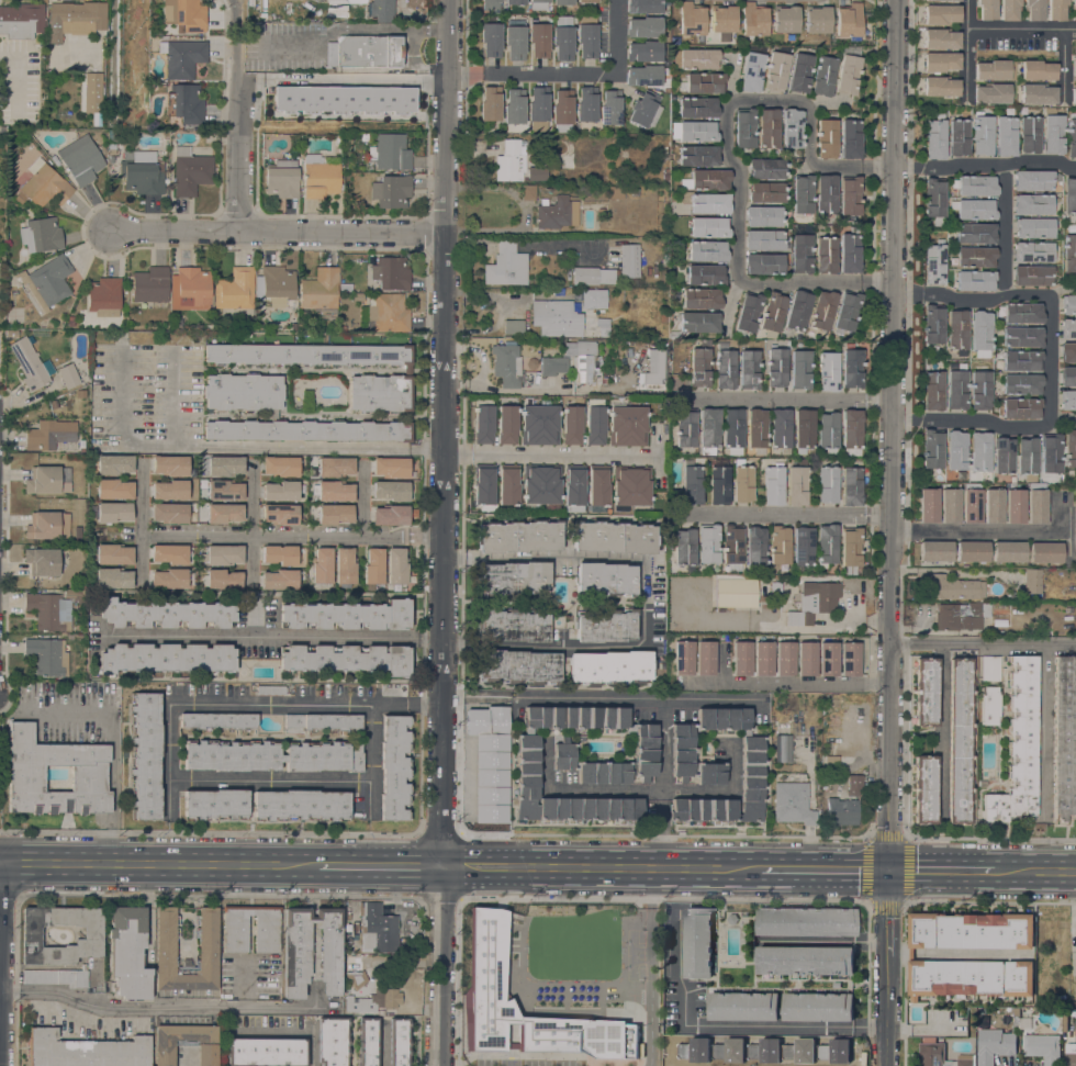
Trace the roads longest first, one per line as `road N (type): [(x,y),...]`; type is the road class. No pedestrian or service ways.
road 1 (tertiary): [(438,871),(448,0)]
road 2 (residential): [(888,869),(895,0)]
road 3 (residential): [(112,229),(446,232)]
road 4 (primary): [(763,869),(438,871)]
road 5 (primary): [(316,868),(3,862)]
road 6 (residential): [(442,537),(142,534)]
road 7 (residential): [(616,0),(616,74),(448,72)]
road 8 (residential): [(237,0),(237,229)]
road 9 (residential): [(676,682),(892,684)]
road 10 (residential): [(677,516),(892,516)]
road 11 (residential): [(681,396),(893,401)]
road 12 (residential): [(1061,493),(1060,531),(890,532)]
road 13 (residential): [(642,459),(444,457)]
road 14 (residential): [(887,1065),(888,869)]
road 15 (residential): [(732,100),(732,146),(743,172),(741,281)]
road 16 (residential): [(929,167),(1028,159),(1075,166)]
road 17 (residential): [(2,1006),(3,862)]
road 18 (residential): [(1052,427),(1052,295)]
road 19 (residential): [(1008,296),(1008,164)]
road 20 (residential): [(922,419),(1052,427)]
road 21 (residential): [(923,294),(1052,295)]
road 22 (residential): [(250,588),(251,460)]
road 23 (residential): [(142,461),(141,586)]
road 24 (primary): [(888,869),(763,869)]
road 25 (residential): [(741,281),(864,281)]
road 26 (primary): [(438,871),(316,868)]

